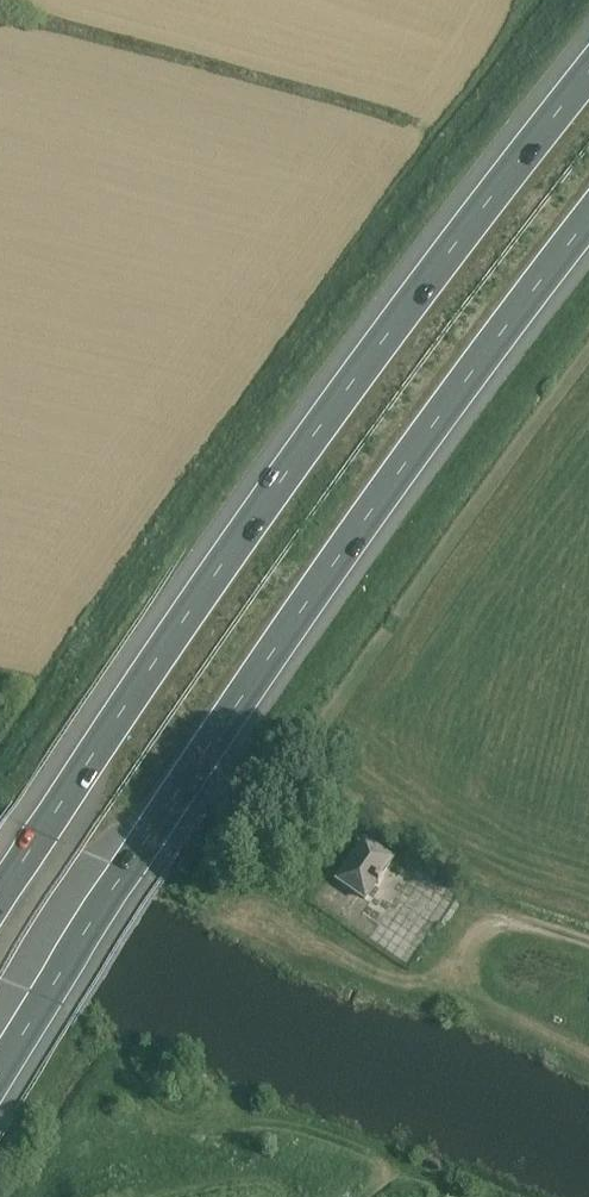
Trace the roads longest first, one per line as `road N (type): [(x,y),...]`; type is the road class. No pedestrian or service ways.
road 1 (motorway): [(0,1092),(144,856),(513,330),(588,235)]
road 2 (motorway): [(588,62),(411,287),(214,559),(0,885)]
road 3 (track): [(588,941),(446,886)]

